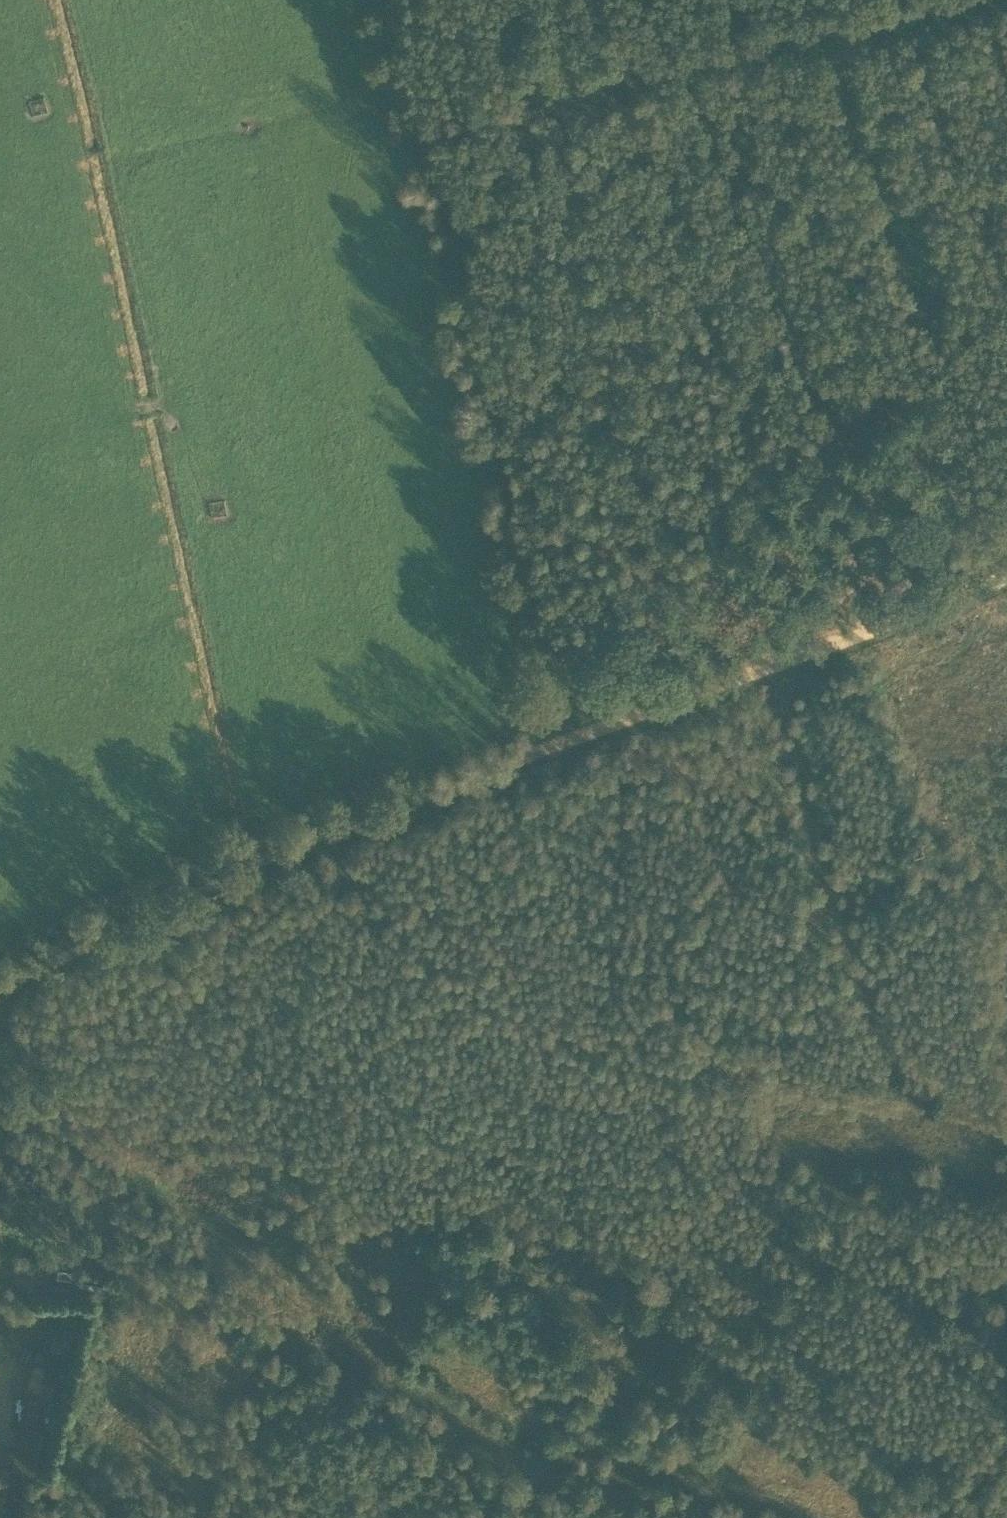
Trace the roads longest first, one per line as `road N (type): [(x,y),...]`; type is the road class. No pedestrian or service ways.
road 1 (track): [(1006,580),(640,722),(370,806),(9,974)]

